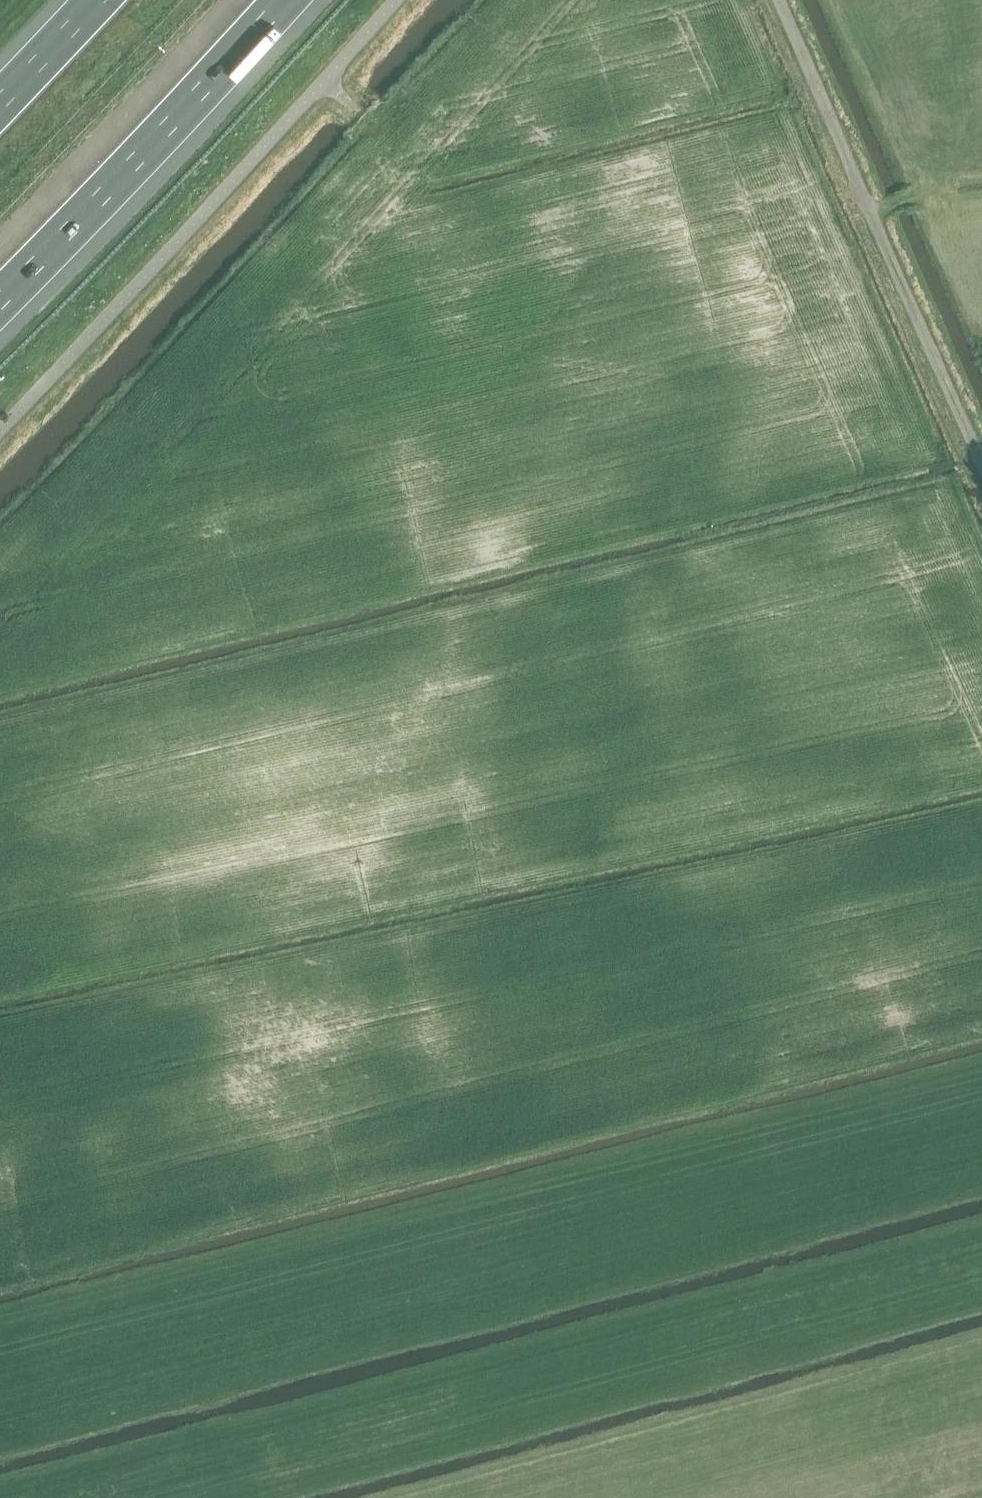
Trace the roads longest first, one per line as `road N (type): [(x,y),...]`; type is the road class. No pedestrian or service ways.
road 1 (unclassified): [(0,429),(396,0)]
road 2 (track): [(981,464),(774,0)]
road 3 (motorway): [(0,297),(277,0)]
road 4 (motorway): [(90,0),(0,99)]

